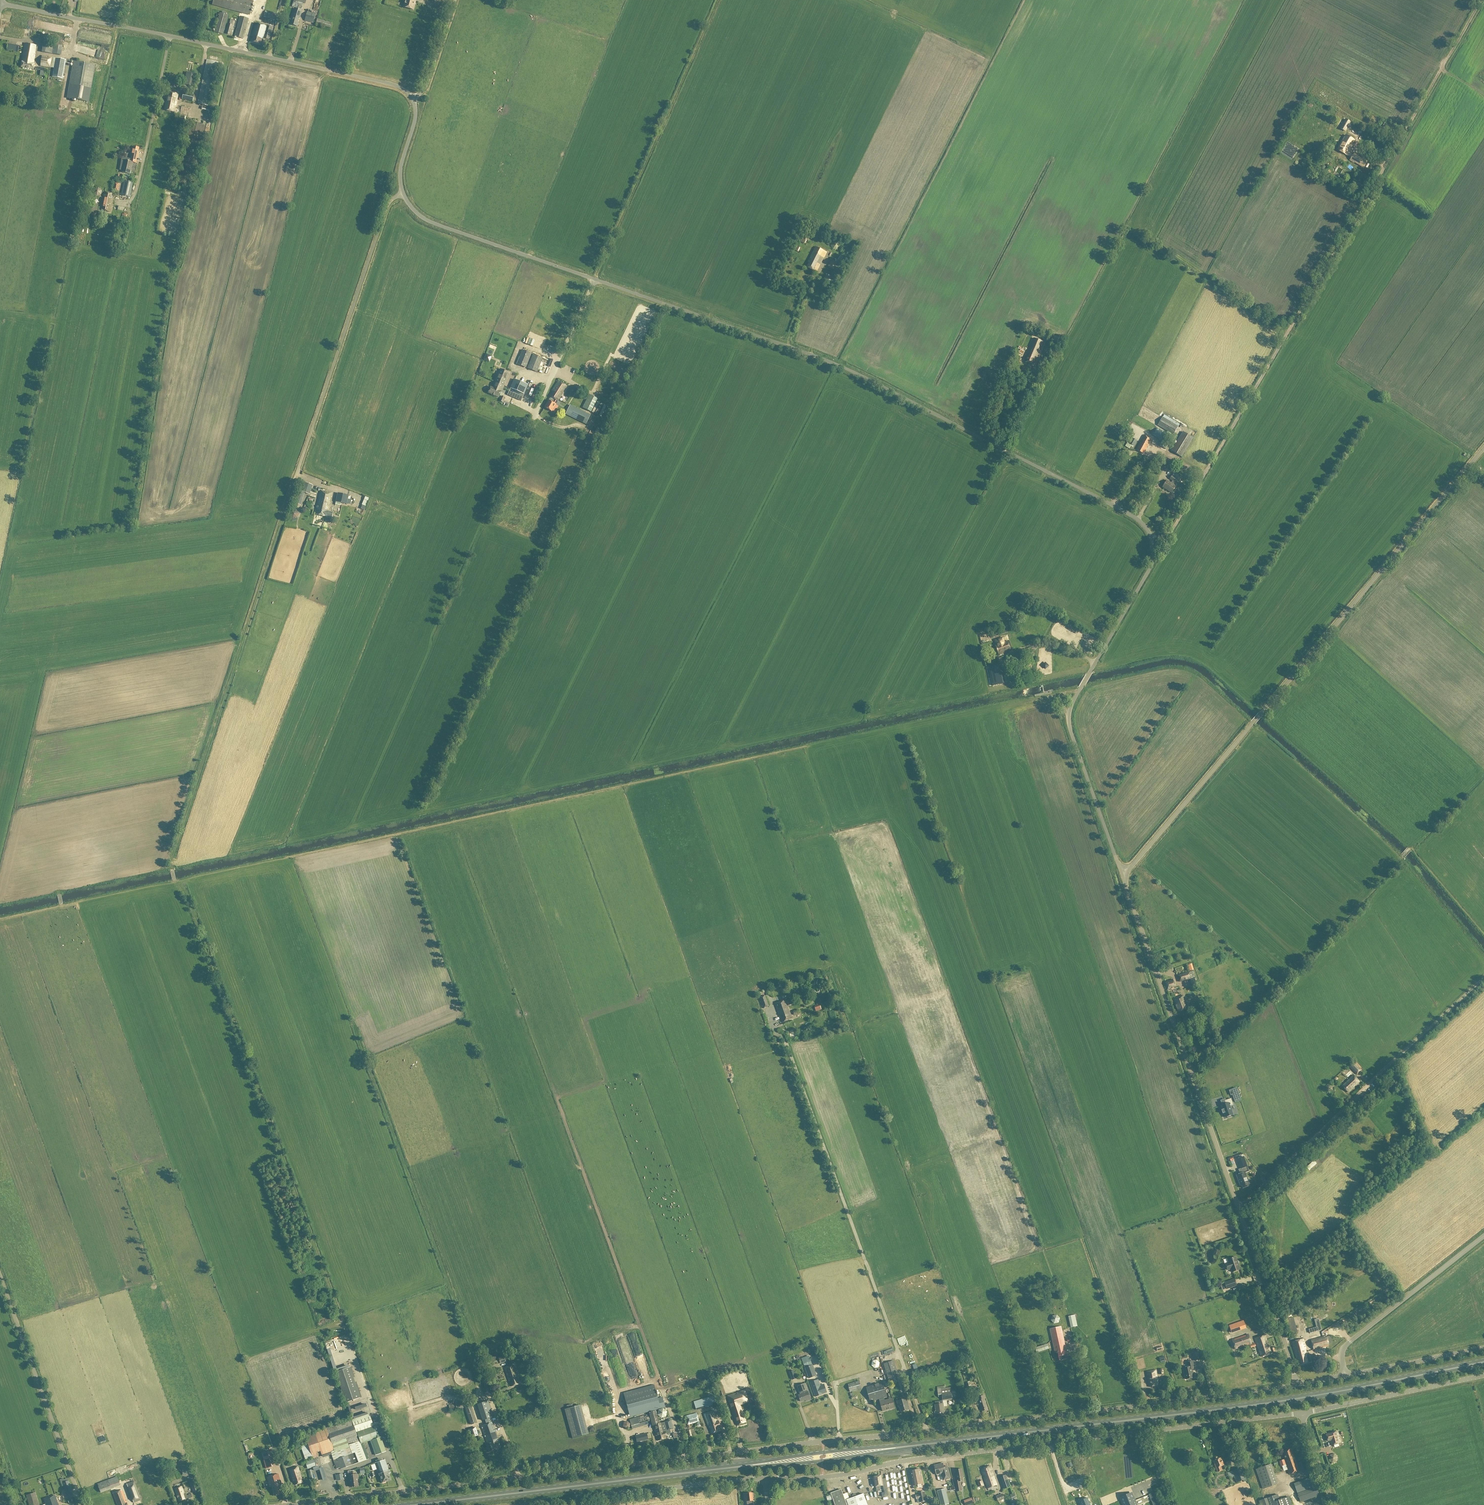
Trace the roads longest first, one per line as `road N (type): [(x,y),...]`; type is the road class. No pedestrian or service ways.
road 1 (unclassified): [(1122,875),(1068,720),(1151,567),(1153,547),(1140,522),(845,369),(430,223),(400,185),(415,113),(398,88),(0,5)]
road 2 (track): [(1080,690),(0,921)]
road 3 (track): [(1481,0),(1151,567)]
road 4 (unclassified): [(309,1504),(927,1432)]
road 5 (primary): [(895,1448),(1219,1411),(1483,1363)]
road 6 (unclassified): [(1122,875),(1483,449)]
road 7 (unclassified): [(764,1478),(838,1476),(914,1460),(1303,1414)]
road 8 (unclassified): [(1296,1385),(1122,875)]
road 9 (unclassified): [(782,1036),(927,1432)]
road 10 (unclassified): [(927,1432),(1296,1385)]
road 11 (primary): [(421,1504),(752,1465)]
road 12 (unclassified): [(82,1504),(0,1273)]
road 13 (unclassified): [(530,1504),(764,1478)]
road 14 (unclassified): [(1344,1377),(1343,1348),(1483,1236)]
road 15 (unclassified): [(1303,1414),(1483,1376)]
road 16 (primary): [(895,1448),(752,1465)]
road 17 (primary): [(752,1465),(895,1448)]
road 18 (unclassified): [(1344,1377),(1483,1349)]

